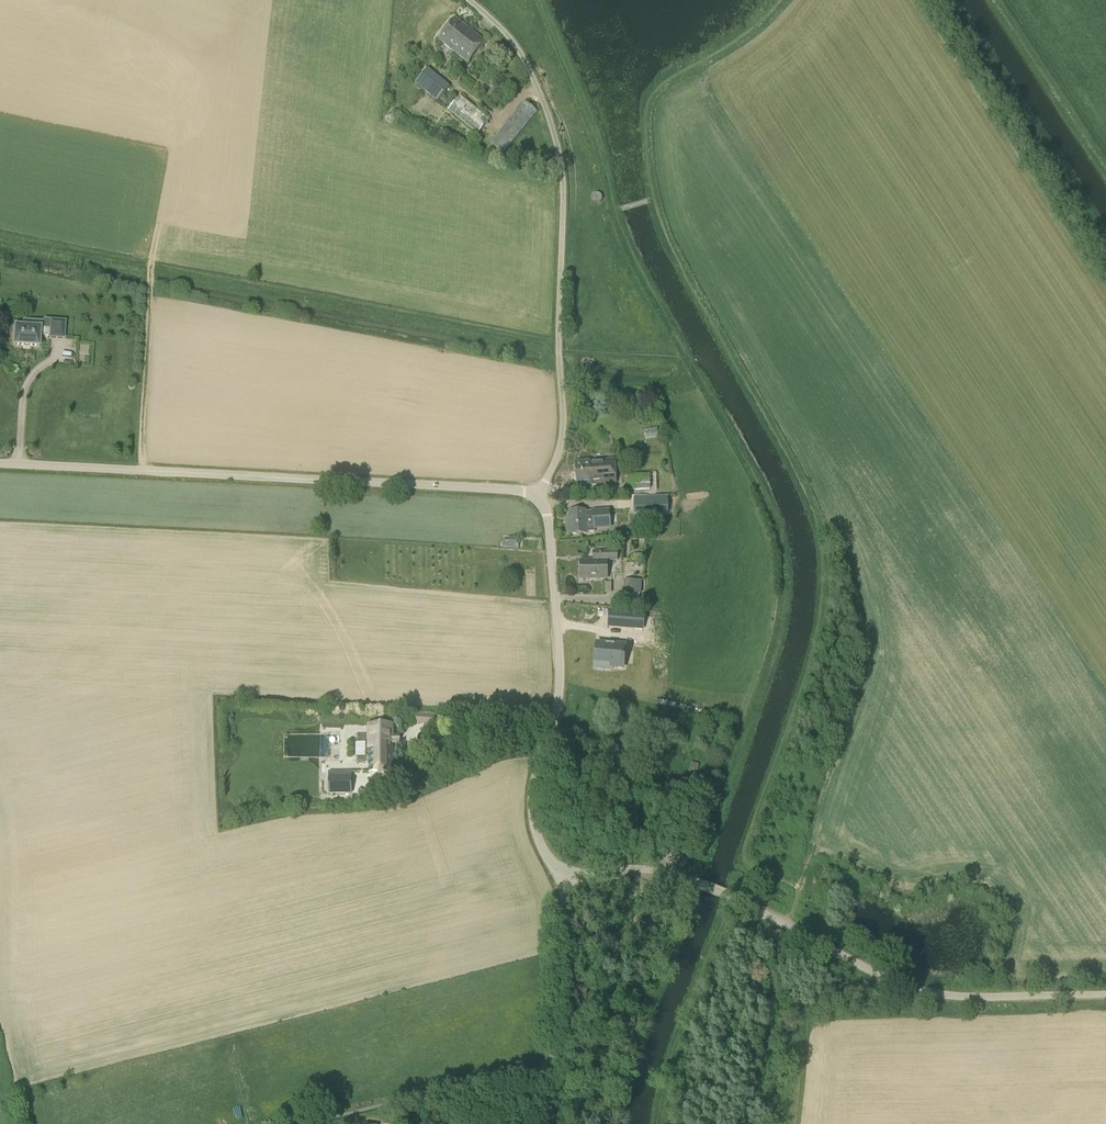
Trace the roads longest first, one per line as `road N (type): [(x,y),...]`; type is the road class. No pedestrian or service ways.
road 1 (unclassified): [(1105,994),(927,992),(669,873),(628,868),(569,876)]
road 2 (unclassified): [(543,490),(0,463)]
road 3 (unclassified): [(543,490),(563,432),(563,174),(529,69),(498,23),(469,0)]
road 4 (unclassified): [(302,1123),(523,1077),(548,1063),(563,1018),(569,876)]
road 5 (unclassified): [(569,876),(546,857),(532,818),(560,692),(543,490)]

